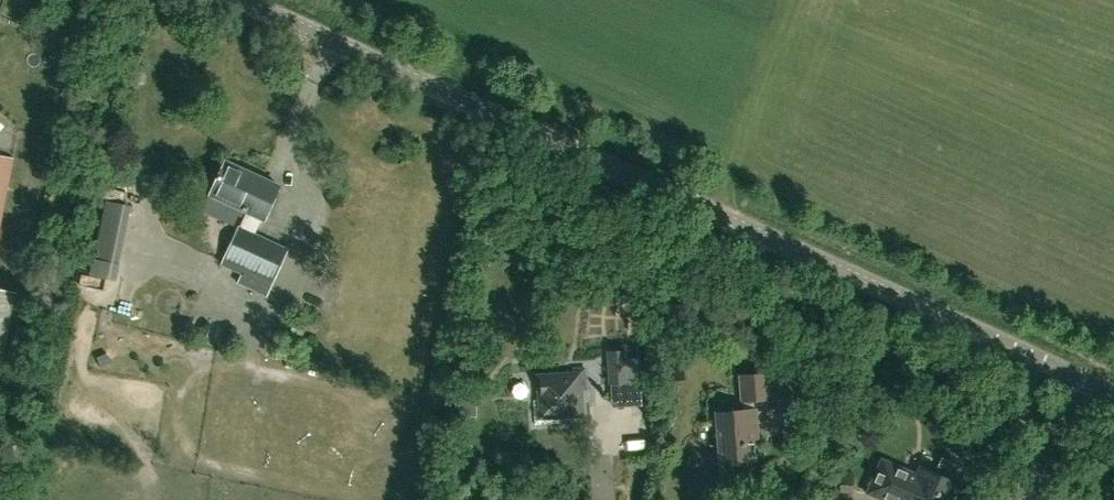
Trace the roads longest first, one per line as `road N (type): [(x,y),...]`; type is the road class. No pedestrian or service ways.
road 1 (unclassified): [(1113,394),(239,0)]

